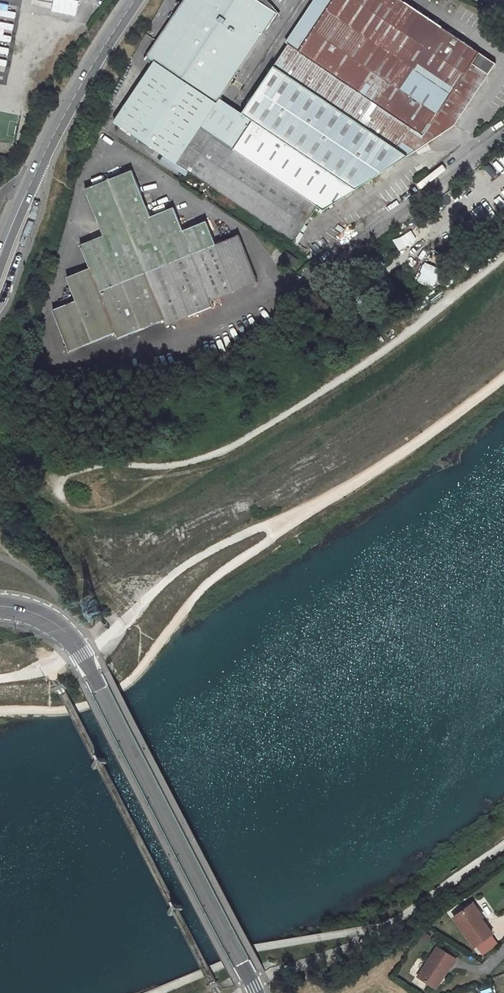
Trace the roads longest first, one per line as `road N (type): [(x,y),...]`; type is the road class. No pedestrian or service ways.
road 1 (residential): [(503,254),(351,375),(223,453),(179,465),(104,464),(52,490)]
road 2 (tertiary): [(256,992),(81,652),(48,620),(0,606)]
road 3 (unclassified): [(2,269),(45,155),(137,0)]
road 4 (track): [(300,513),(204,553),(97,640)]
road 5 (unclassified): [(503,129),(315,270)]

